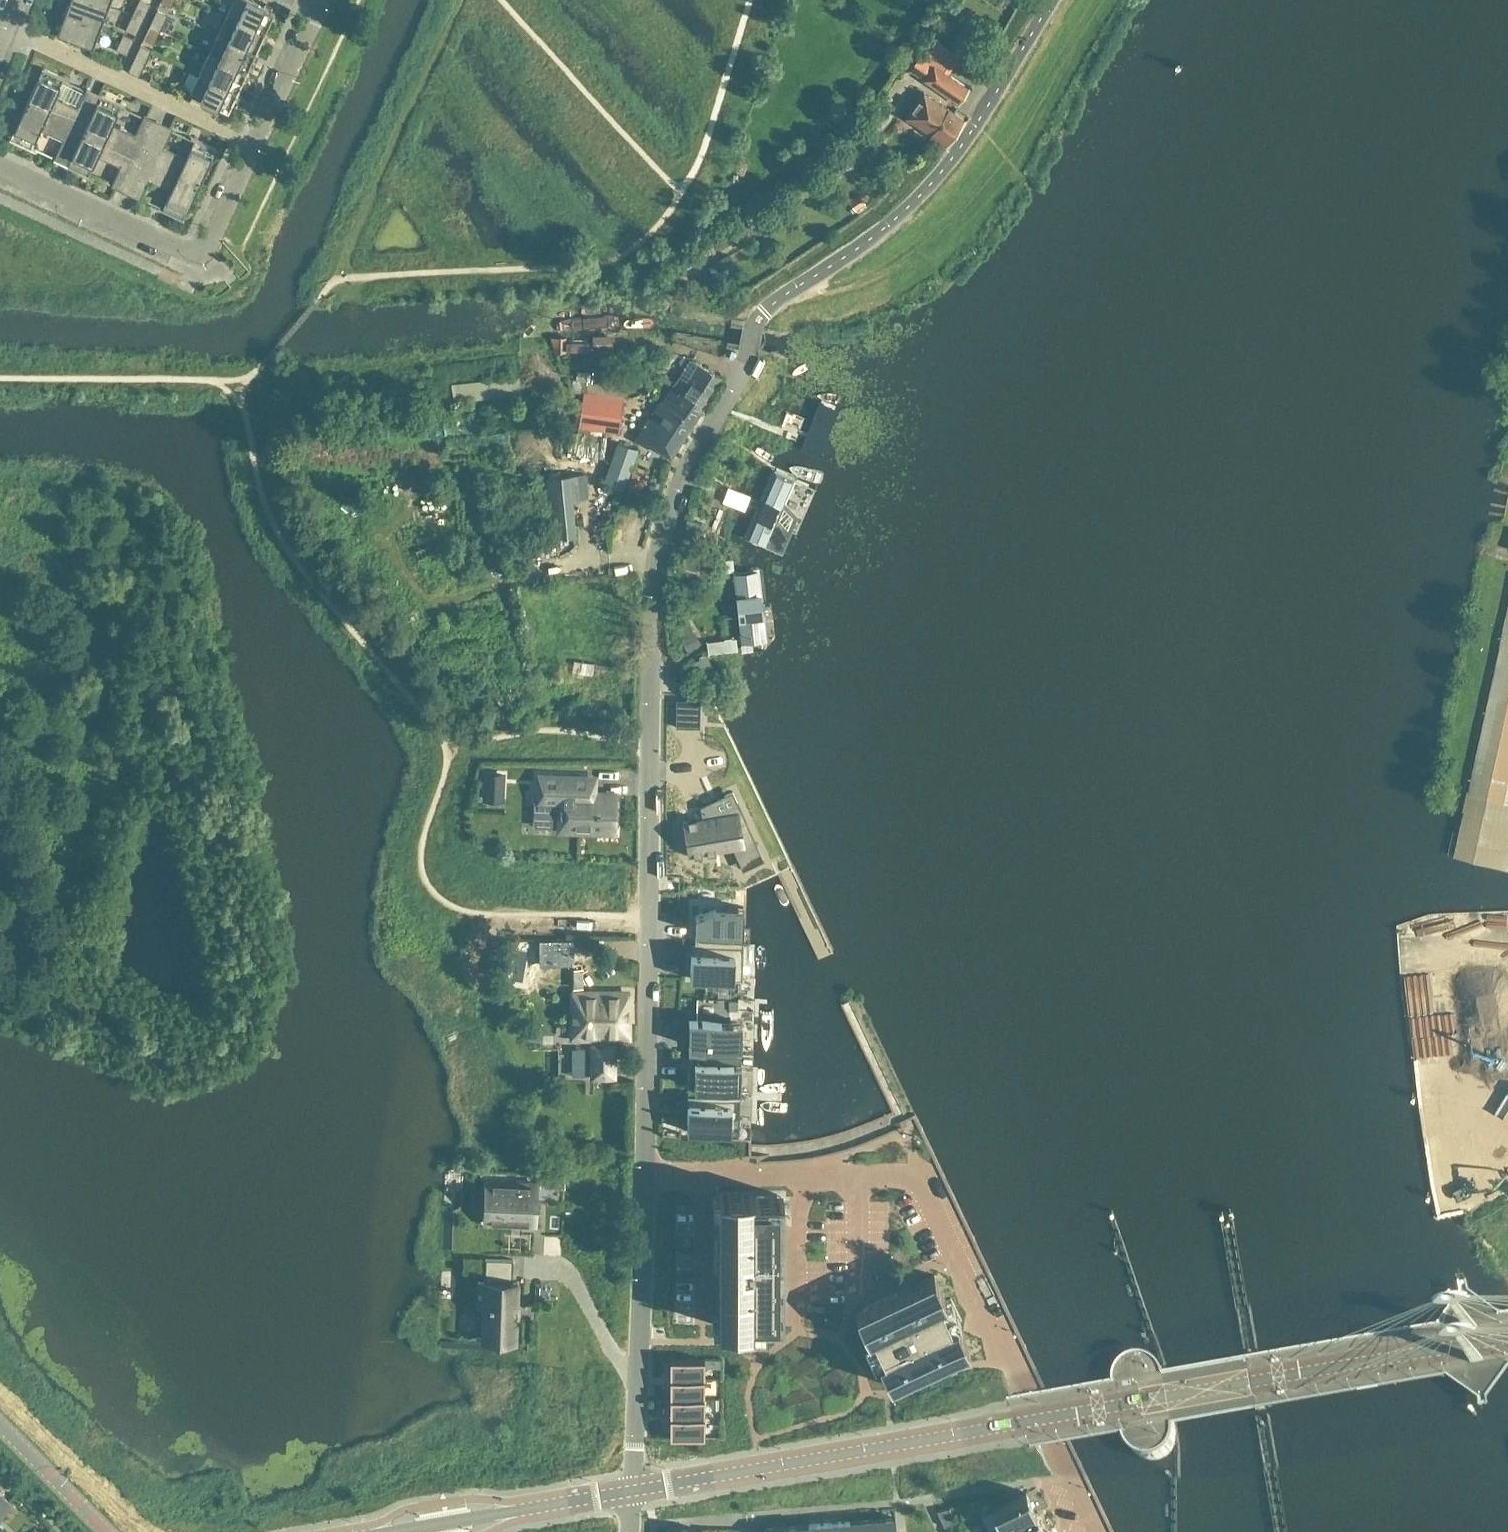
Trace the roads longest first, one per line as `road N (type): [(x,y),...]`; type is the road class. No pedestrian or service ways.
road 1 (unclassified): [(646,1178),(654,593),(678,474),(736,385),(762,315),(916,193),(1046,0)]
road 2 (residential): [(630,1490),(1507,1340)]
road 3 (residential): [(646,1178),(903,1179),(923,1189),(1031,1389)]
road 4 (residential): [(0,168),(178,250),(199,251),(255,146)]
road 5 (unclassified): [(630,1490),(646,1178)]
road 6 (residential): [(255,146),(7,29)]
road 7 (residential): [(630,1490),(390,1531)]
road 8 (residential): [(255,146),(322,0)]
road 9 (residential): [(1098,1531),(1031,1389)]

